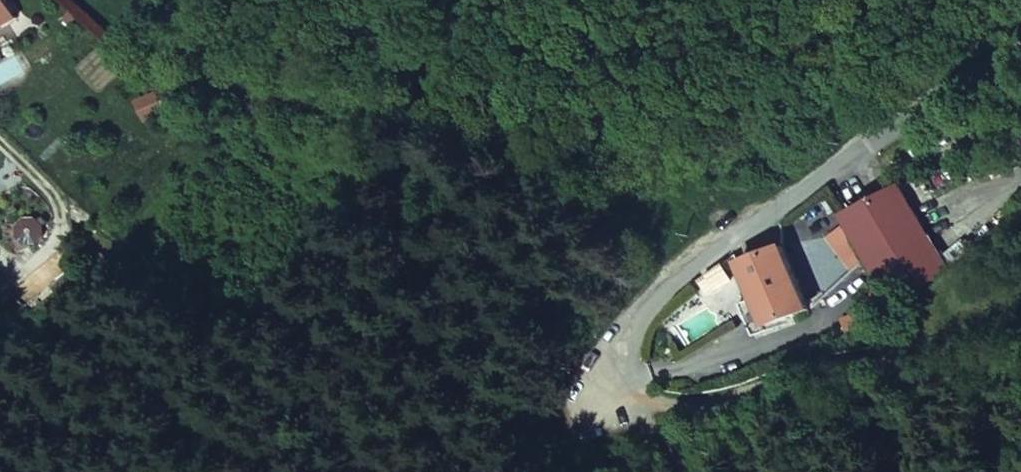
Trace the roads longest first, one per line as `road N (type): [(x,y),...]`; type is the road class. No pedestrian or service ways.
road 1 (residential): [(648,403),(630,365),(641,317),(782,206),(1020,51)]
road 2 (track): [(648,403),(735,393),(901,349),(1020,331)]

